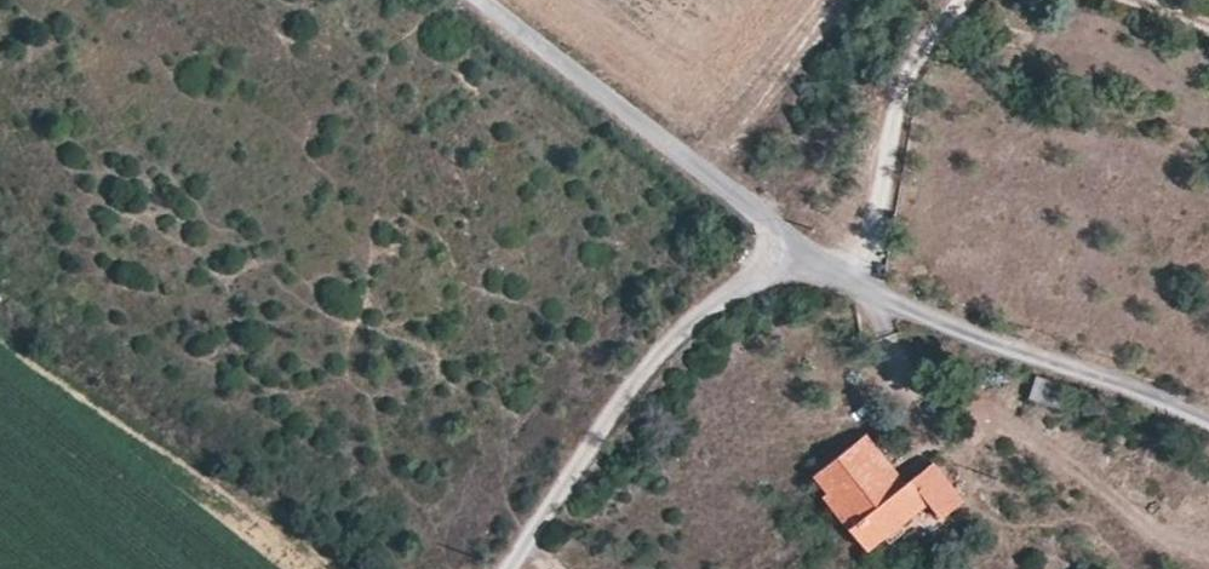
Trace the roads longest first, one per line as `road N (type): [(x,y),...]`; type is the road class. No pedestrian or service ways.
road 1 (unclassified): [(478,0),(793,244),(942,321),(1208,417)]
road 2 (track): [(518,568),(668,343),(793,244)]
road 3 (track): [(970,0),(906,79),(883,176),(874,287)]

